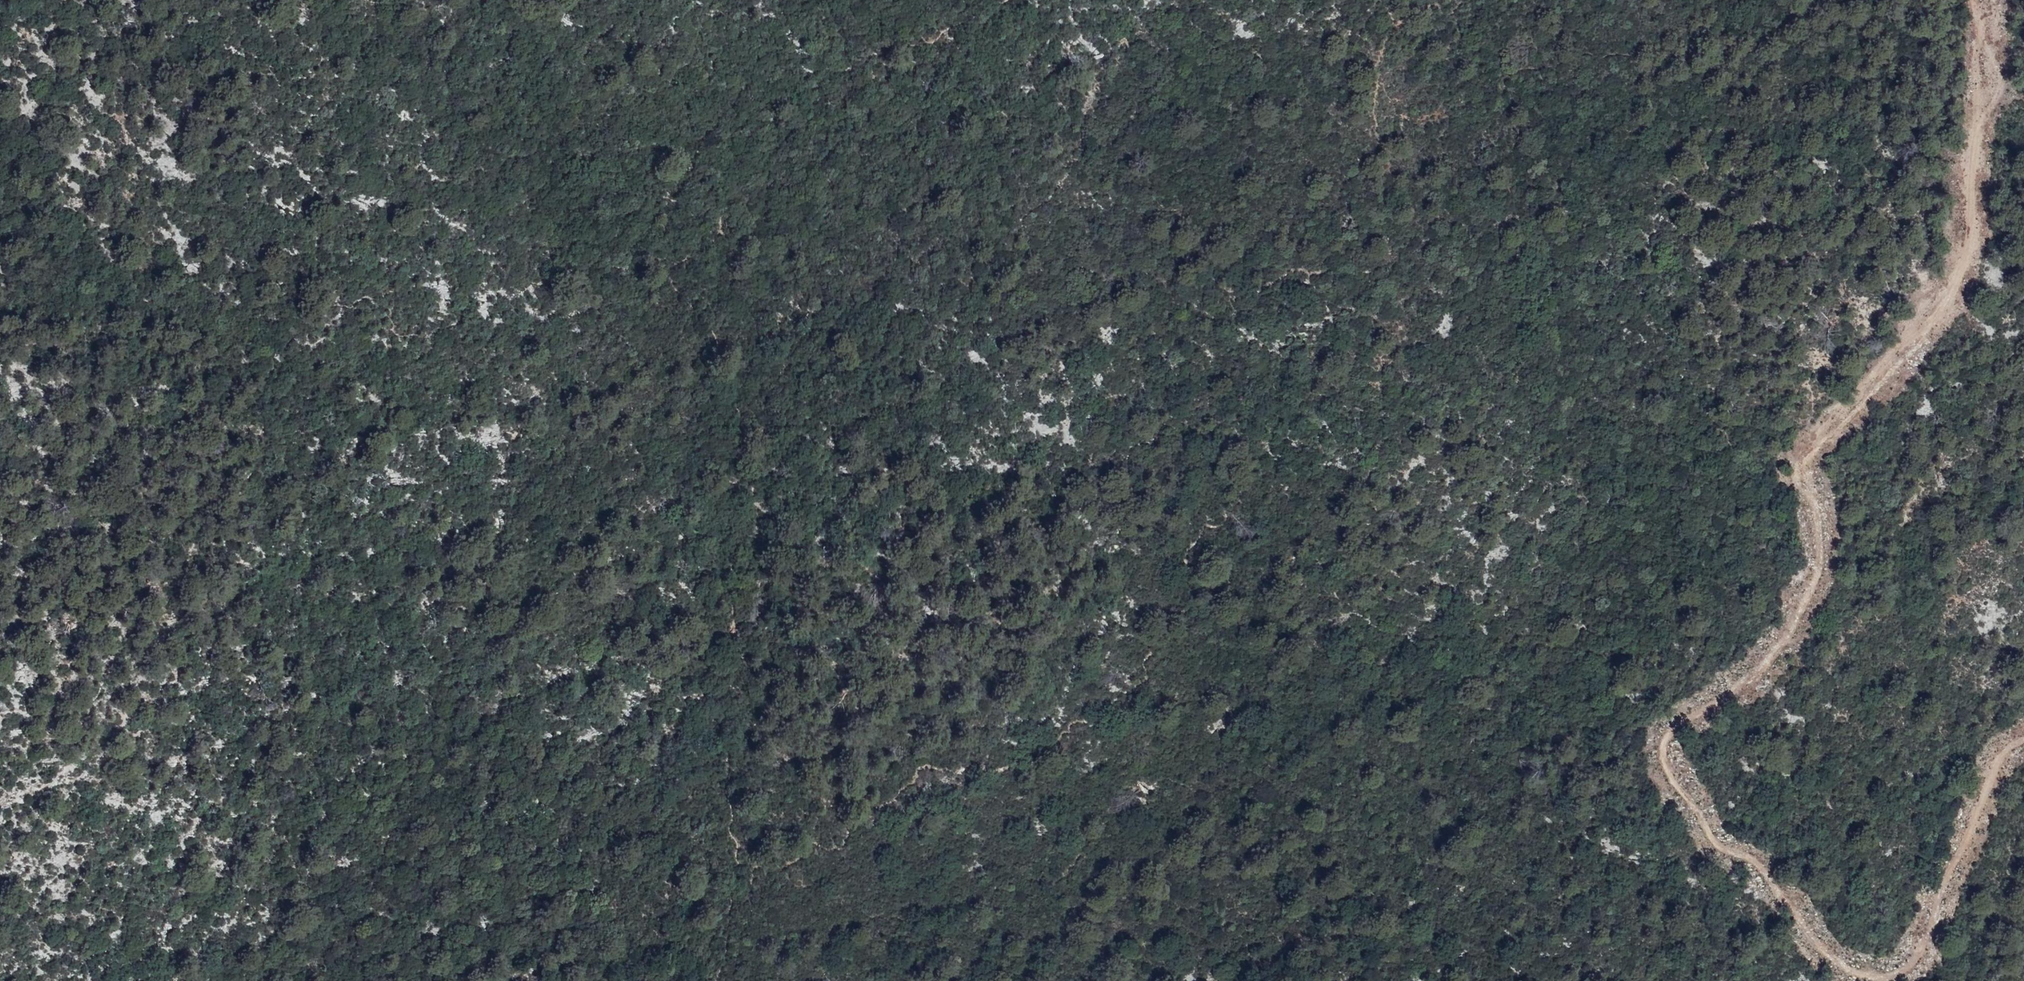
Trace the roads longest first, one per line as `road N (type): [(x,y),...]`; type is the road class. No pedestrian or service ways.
road 1 (track): [(2023,742),(1990,760),(1912,957),(1898,973),(1877,976),(1852,971),(1822,950),(1753,858),(1724,848),(1675,782),(1665,749),(1670,736),(1747,681),(1803,627),(1826,559),(1807,464),(1922,343),(1948,302),(1981,182),(1992,69),(1983,0)]

